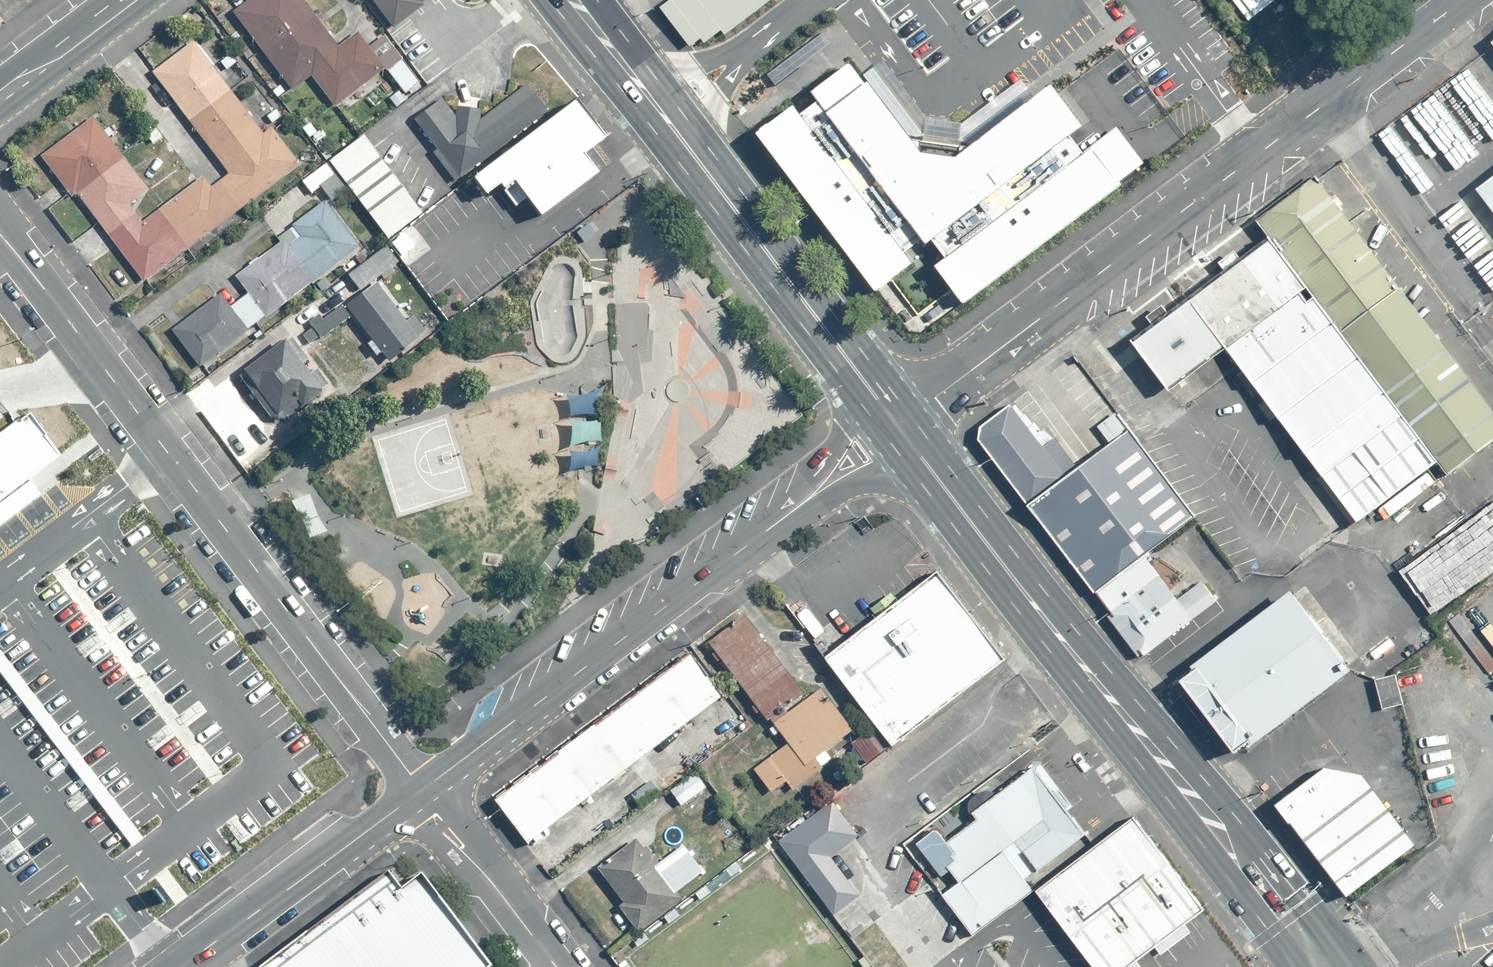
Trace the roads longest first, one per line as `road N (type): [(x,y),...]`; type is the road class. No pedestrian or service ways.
road 1 (secondary): [(911,419),(1217,792),(1349,966)]
road 2 (residential): [(0,239),(421,791)]
road 3 (residential): [(911,419),(1456,0)]
road 4 (secondary): [(1298,966),(929,494)]
road 5 (secondary): [(598,0),(911,419)]
road 6 (residential): [(815,494),(421,791)]
road 7 (secondary): [(848,385),(548,0)]
road 8 (residential): [(421,791),(185,966)]
road 9 (residential): [(421,791),(555,966)]

